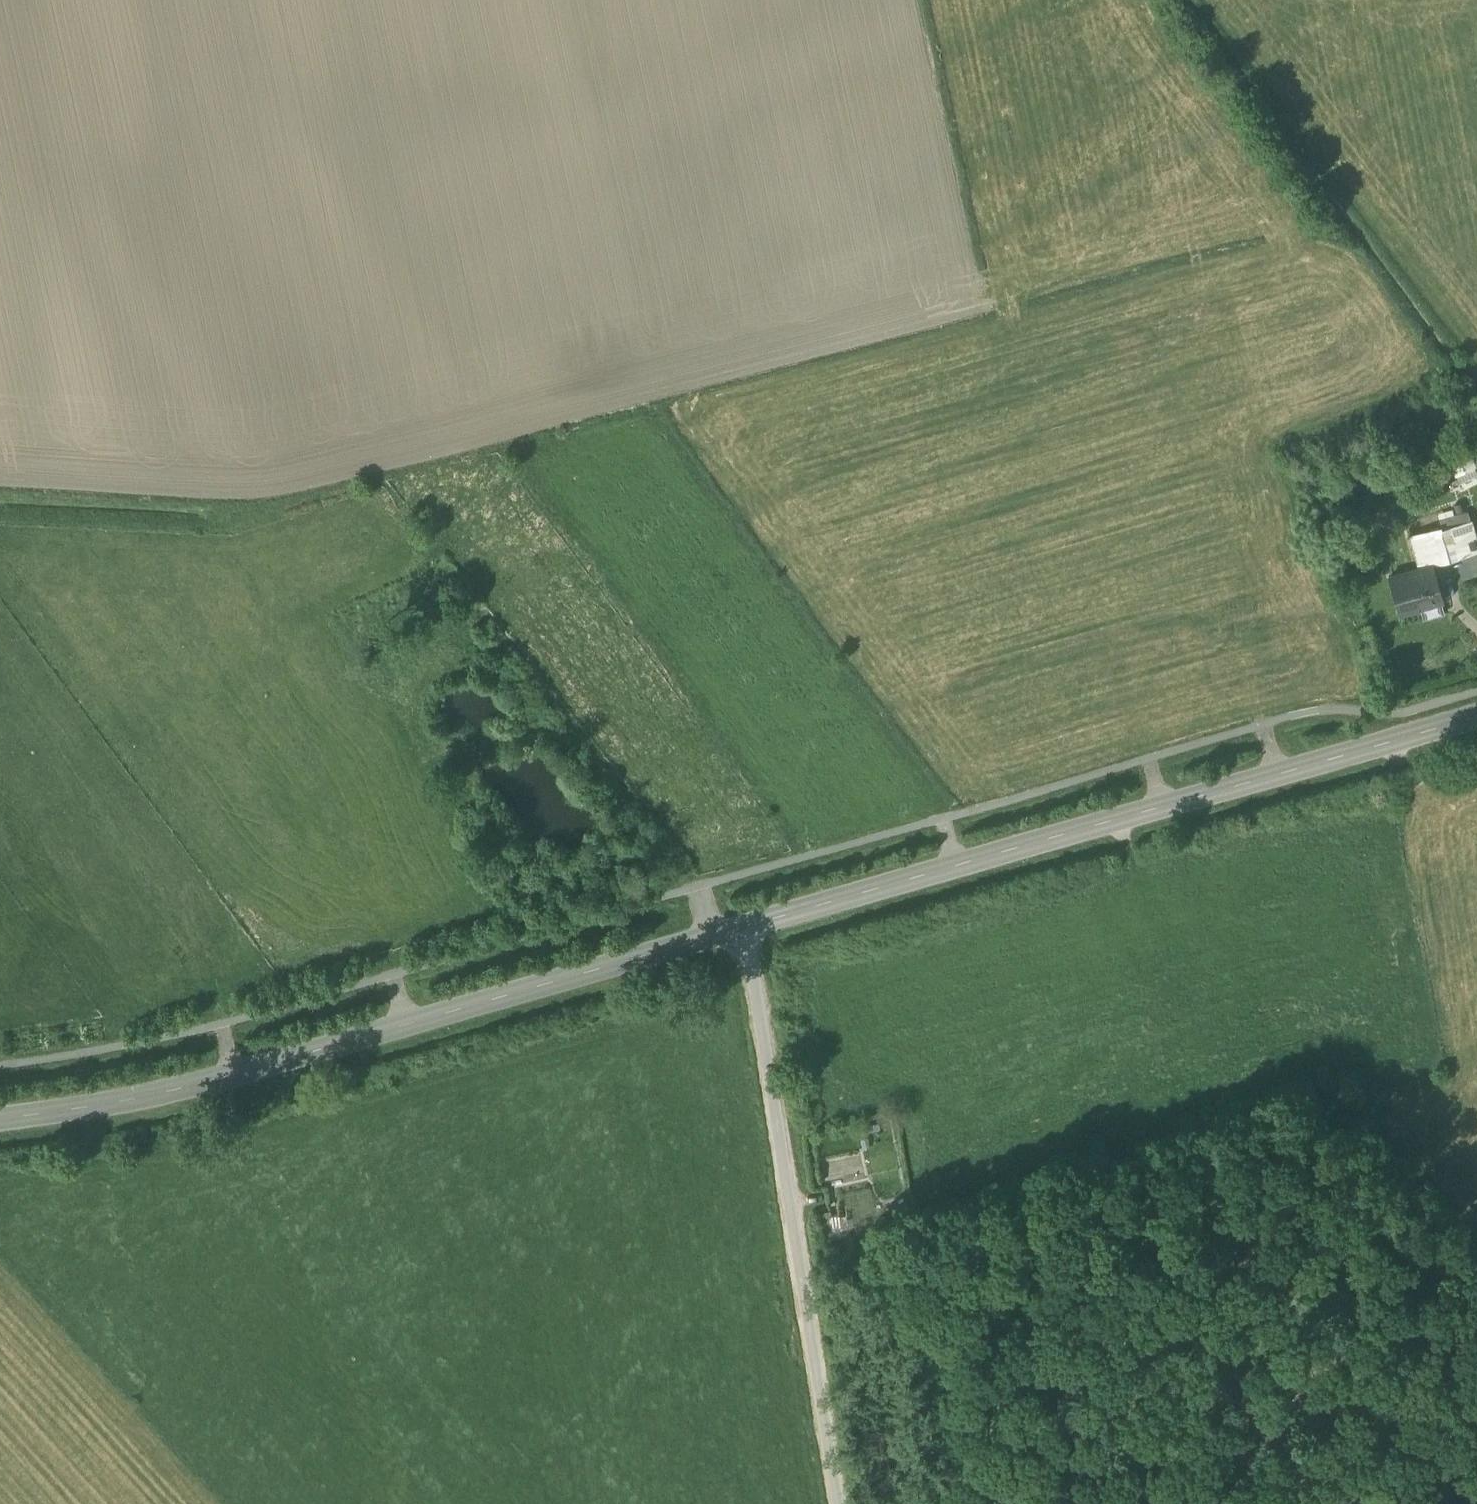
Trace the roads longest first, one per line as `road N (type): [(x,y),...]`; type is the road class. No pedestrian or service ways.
road 1 (tertiary): [(0,1117),(188,1086),(743,927)]
road 2 (tertiary): [(743,927),(1476,717)]
road 3 (unclassified): [(743,927),(844,1503)]

